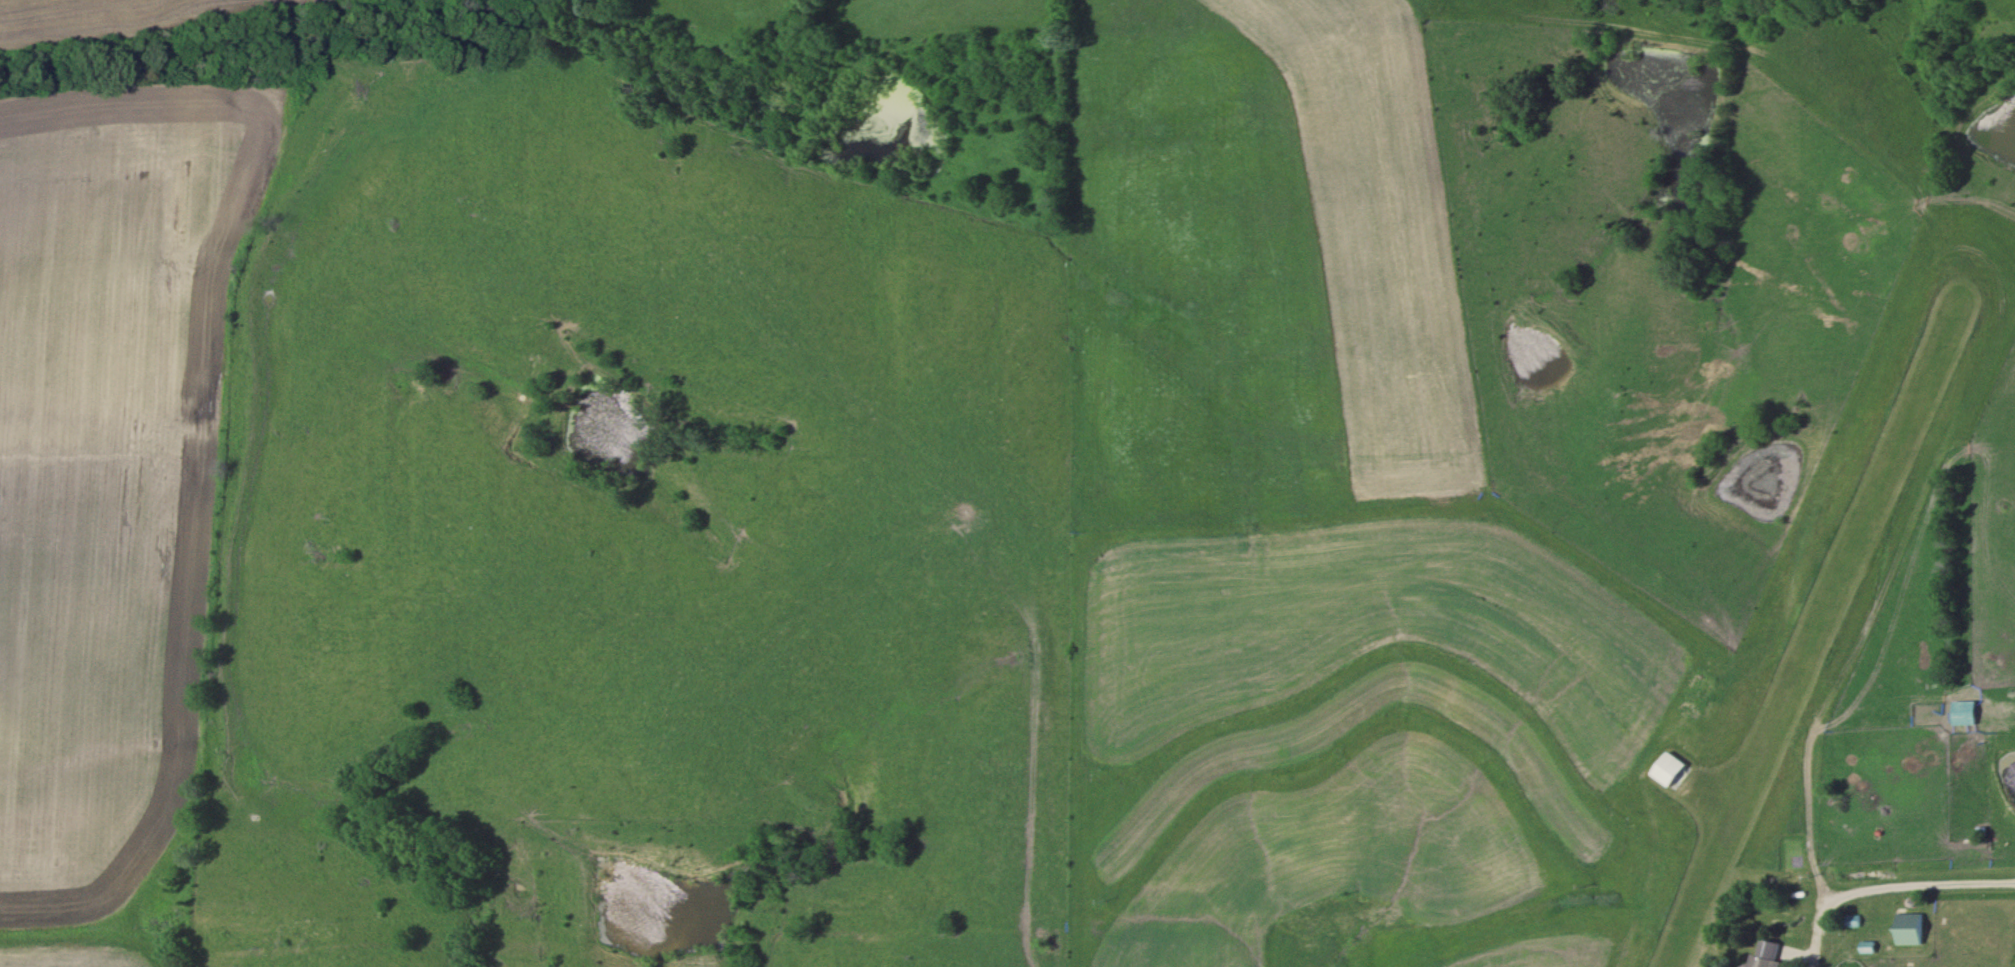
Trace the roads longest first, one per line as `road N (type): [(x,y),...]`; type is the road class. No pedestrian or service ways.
road 1 (residential): [(2014,883),(1879,888)]

